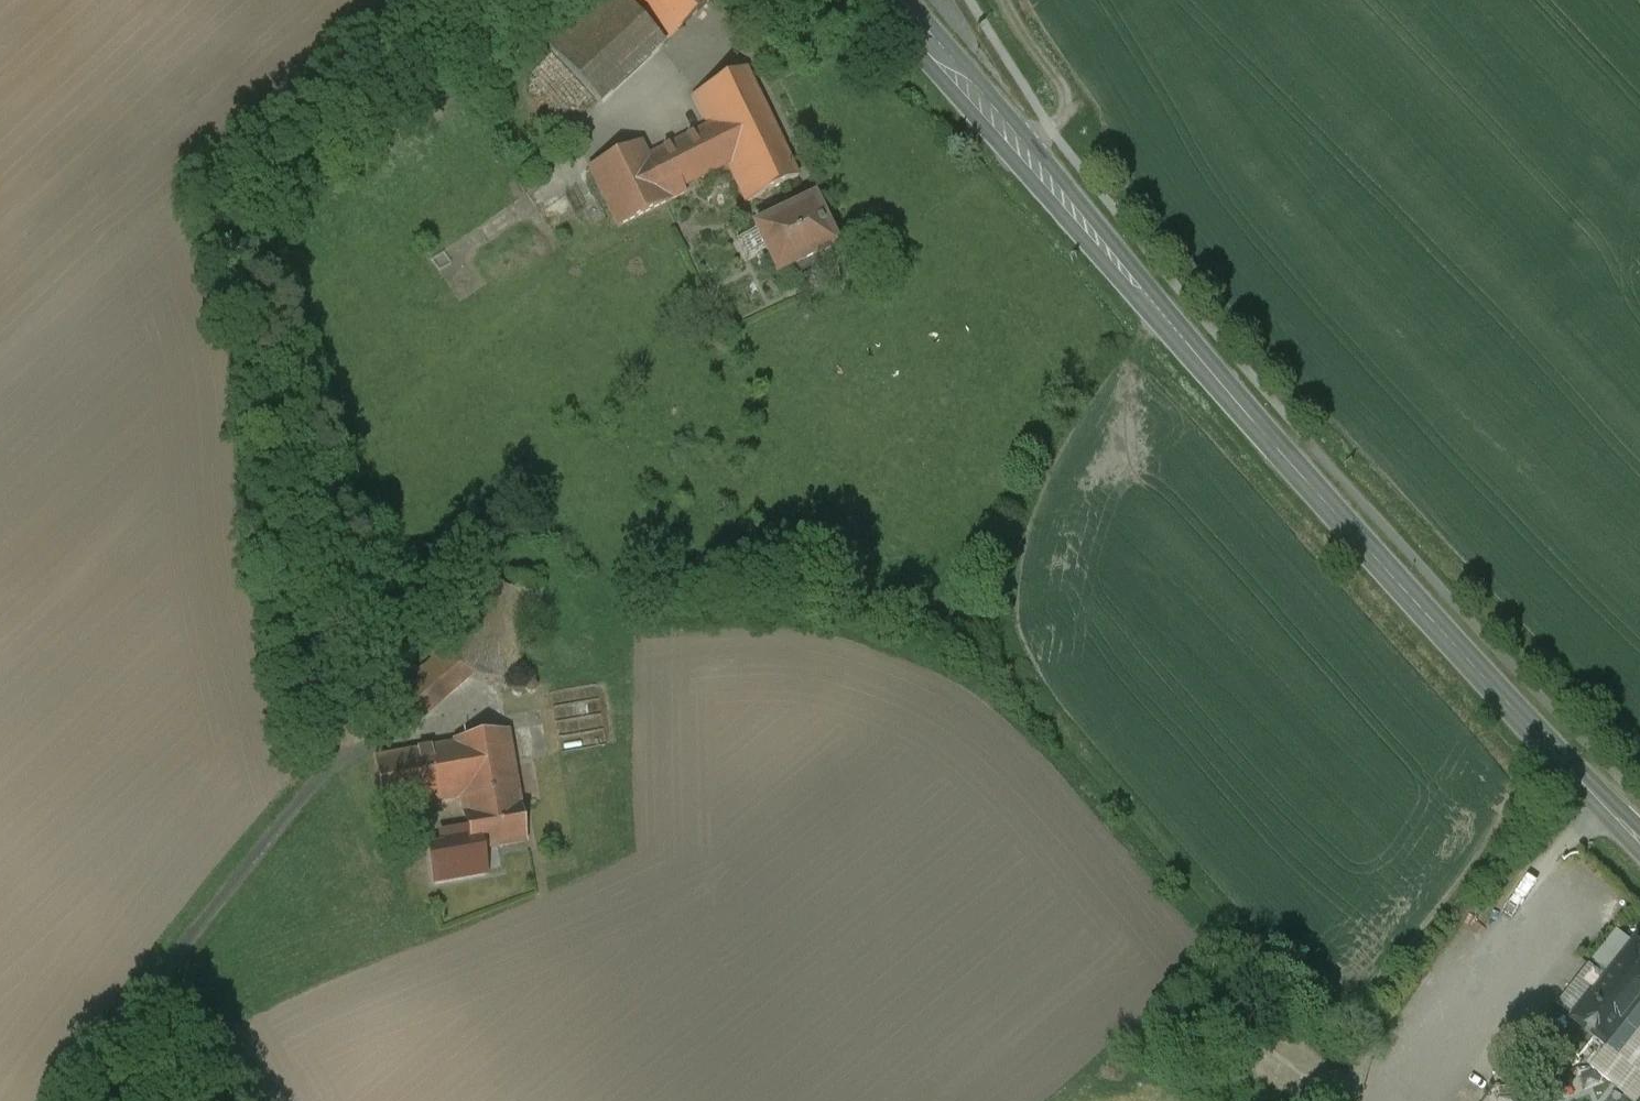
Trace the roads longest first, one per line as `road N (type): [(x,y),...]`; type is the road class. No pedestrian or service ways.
road 1 (secondary): [(1639,837),(1345,524),(893,0)]
road 2 (track): [(1026,153),(1068,113),(1066,96),(1005,0)]

